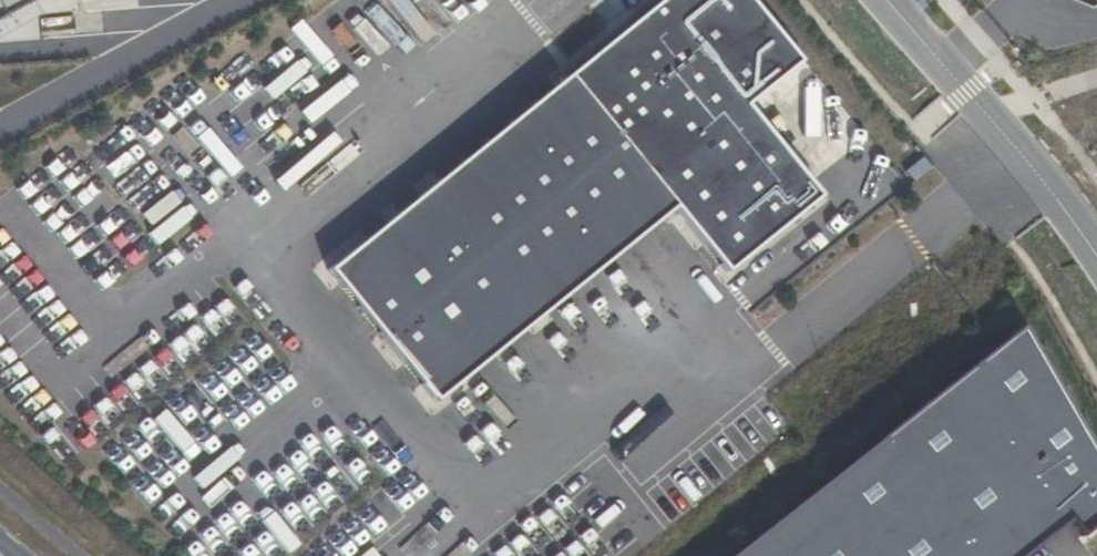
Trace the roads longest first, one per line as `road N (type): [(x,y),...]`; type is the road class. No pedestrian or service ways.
road 1 (residential): [(1096,253),(890,0)]

